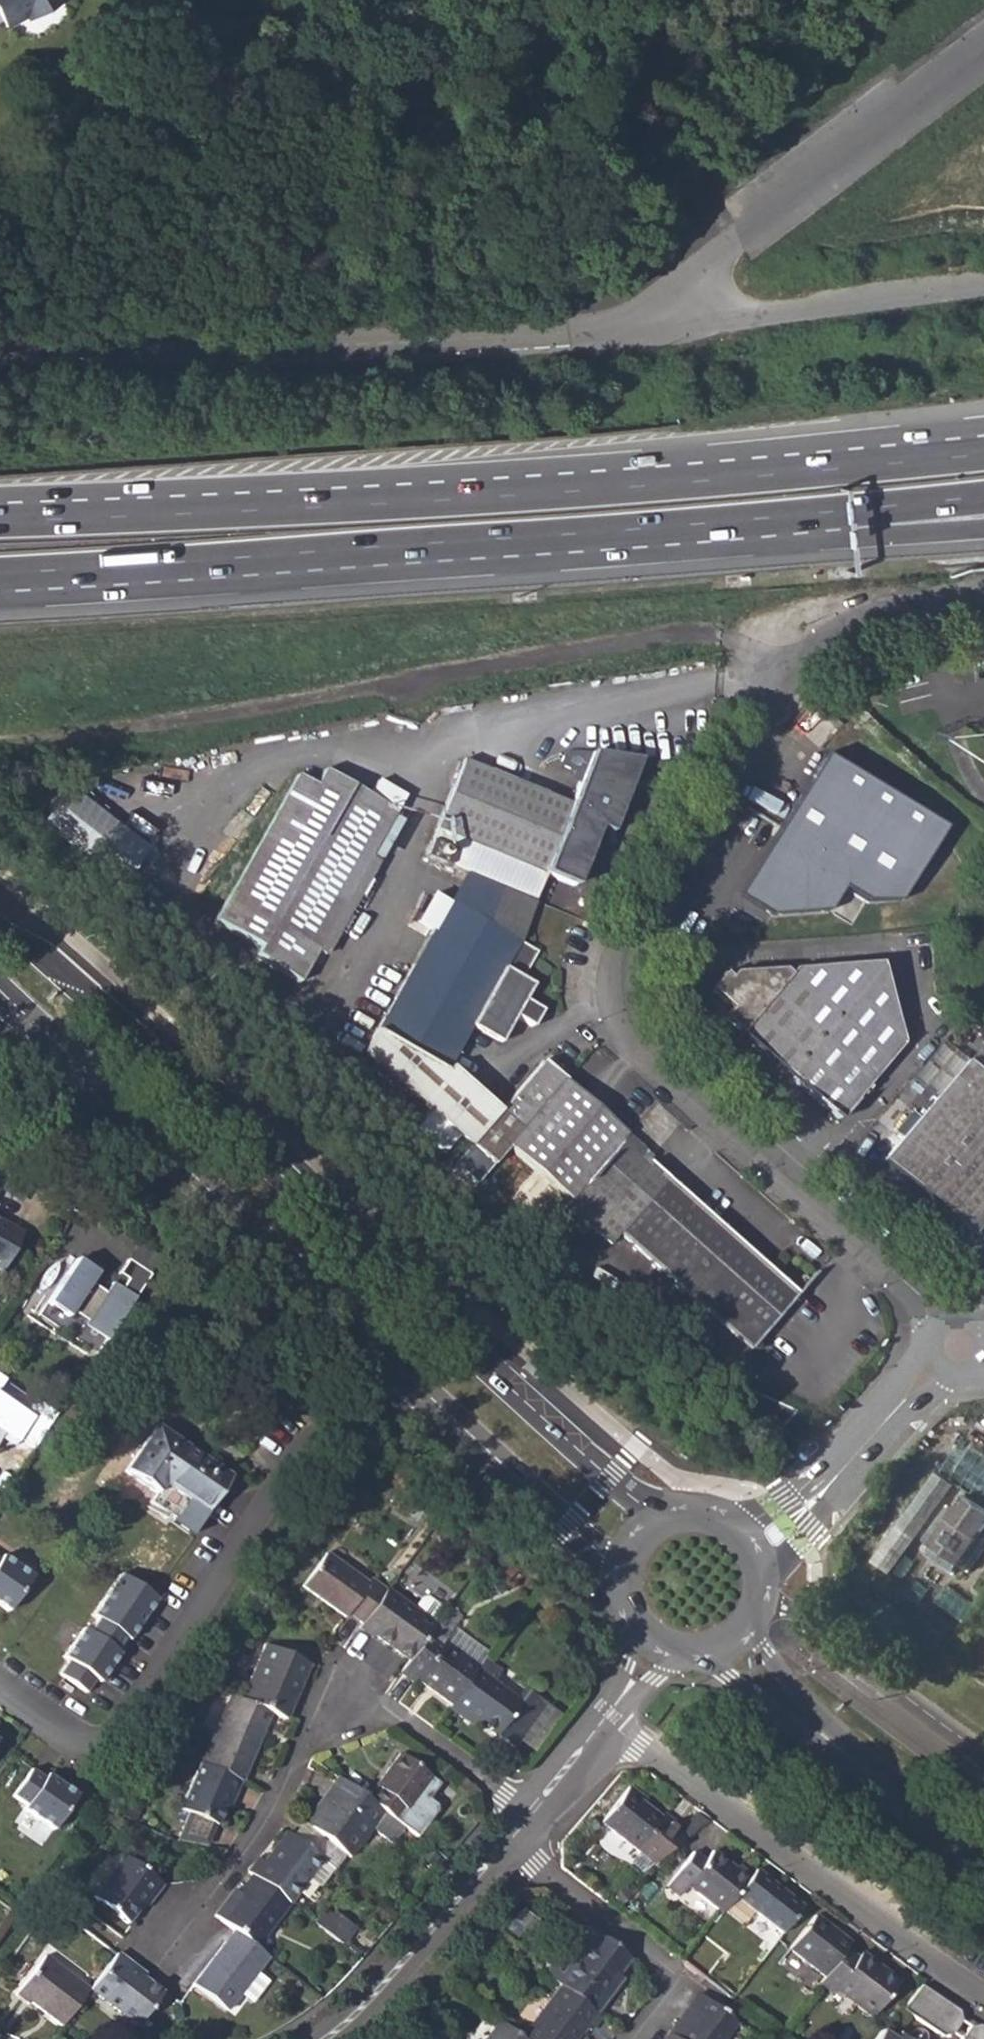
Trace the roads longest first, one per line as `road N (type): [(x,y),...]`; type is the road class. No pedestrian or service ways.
road 1 (residential): [(983,623),(841,643),(806,667),(767,718),(636,937),(619,995),(639,1049),(920,1298),(962,1346)]
road 2 (motorway): [(983,452),(527,494),(0,519)]
road 3 (secondary): [(663,1516),(0,920)]
road 4 (motorway): [(0,571),(850,509)]
road 5 (unclassified): [(0,342),(328,348),(570,334),(661,310)]
road 6 (residential): [(0,1689),(79,1748),(103,1750),(124,1733),(298,1464),(358,1425),(404,1376)]
road 7 (secondary): [(0,989),(404,1376)]
road 8 (residential): [(528,1815),(393,1722),(343,1706),(301,1750),(249,1847),(184,1932)]
road 9 (residential): [(603,1721),(983,2001)]
road 10 (unclassified): [(661,310),(983,51)]
road 11 (secondary): [(983,1850),(823,1735),(733,1638)]
road 12 (unclassified): [(661,310),(692,323),(983,287)]
road 13 (residential): [(503,1846),(678,1981),(633,2038)]
road 14 (secondary): [(404,1376),(622,1567)]
road 15 (residential): [(962,1346),(823,1489),(751,1541)]
road 16 (residential): [(503,1846),(367,2005),(322,2038)]
road 17 (motorway): [(850,509),(929,530),(983,526)]
road 18 (motorway): [(850,509),(983,495)]

